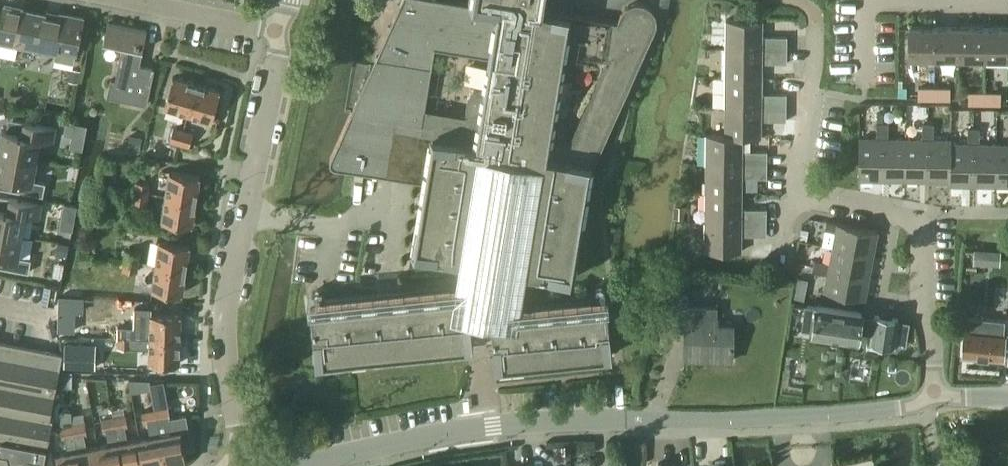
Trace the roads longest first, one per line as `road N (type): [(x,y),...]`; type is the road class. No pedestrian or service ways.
road 1 (tertiary): [(936,397),(826,418),(491,427),(302,465)]
road 2 (residential): [(936,397),(923,217),(792,197)]
road 3 (residential): [(243,463),(221,335),(242,215)]
road 4 (residential): [(242,215),(276,32)]
road 5 (residential): [(792,197),(815,25)]
road 6 (residential): [(242,215),(399,225)]
road 7 (residential): [(276,32),(135,0)]
road 8 (residential): [(868,2),(1007,3)]

